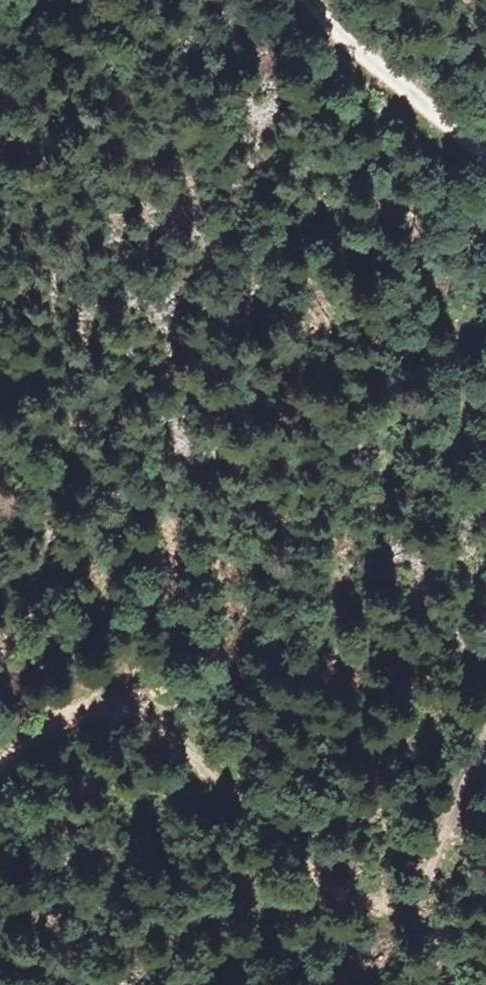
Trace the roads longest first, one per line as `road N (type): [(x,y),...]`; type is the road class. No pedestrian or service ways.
road 1 (track): [(0,784),(75,692),(137,675),(206,786),(293,863),(414,900),(485,793)]
road 2 (track): [(485,154),(362,56),(312,0)]

